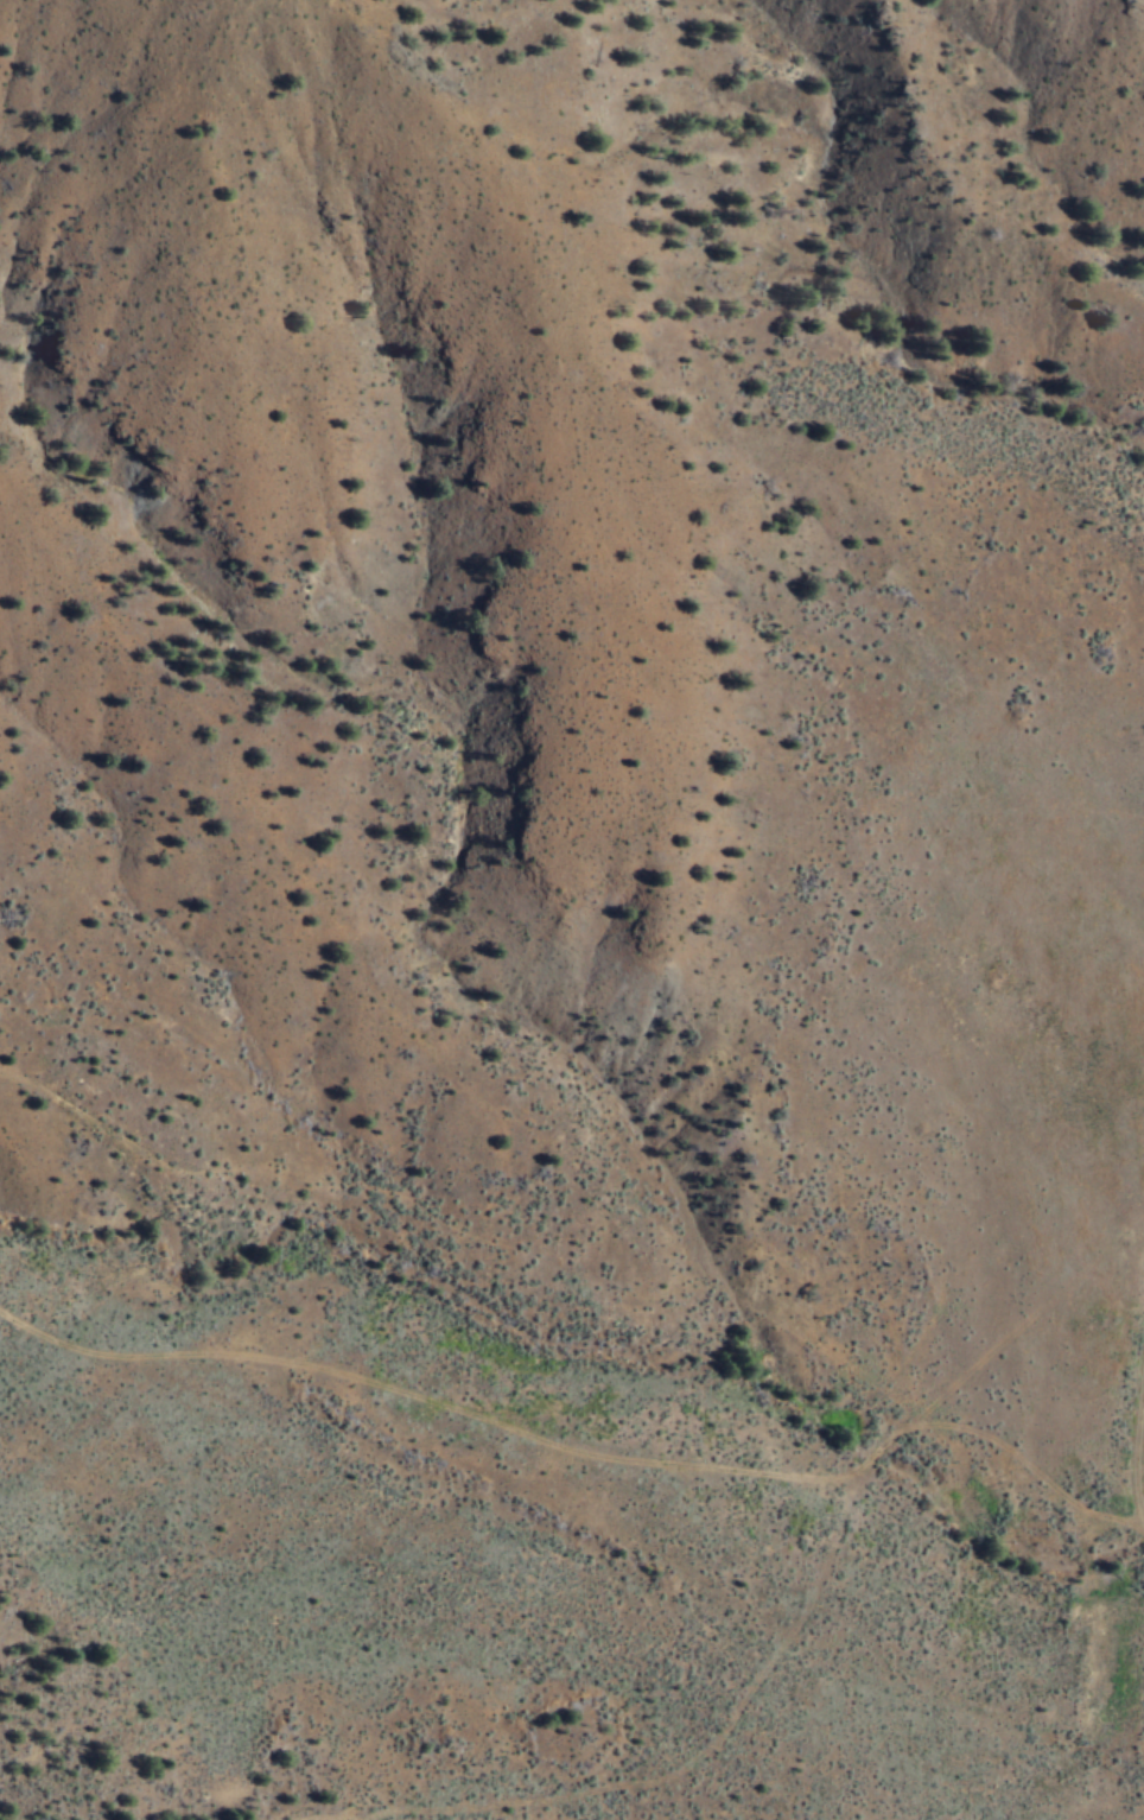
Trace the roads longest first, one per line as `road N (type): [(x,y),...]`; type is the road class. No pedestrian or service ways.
road 1 (track): [(1143,1574),(1114,1451),(1114,1244),(1143,1207)]

